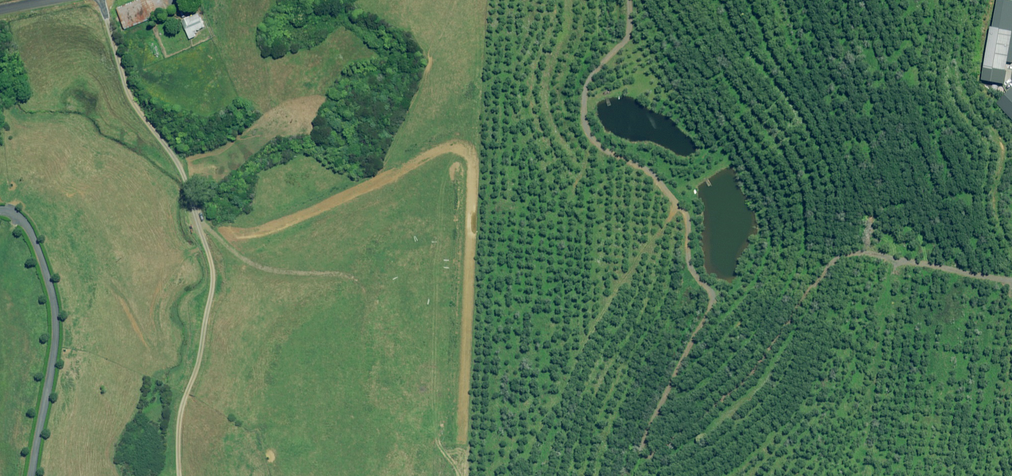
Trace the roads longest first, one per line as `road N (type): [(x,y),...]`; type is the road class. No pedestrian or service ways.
road 1 (track): [(632,475),(713,307),(690,265),(675,200),(652,176),(592,145),(583,132),(586,89),(624,31),(627,0)]
road 2 (track): [(99,0),(134,100),(192,199),(212,270),(175,424),(175,475)]
road 3 (track): [(902,265),(871,257),(832,263),(806,282),(744,380),(712,412),(640,456)]
road 4 (track): [(860,475),(895,267),(909,262),(1011,283)]

